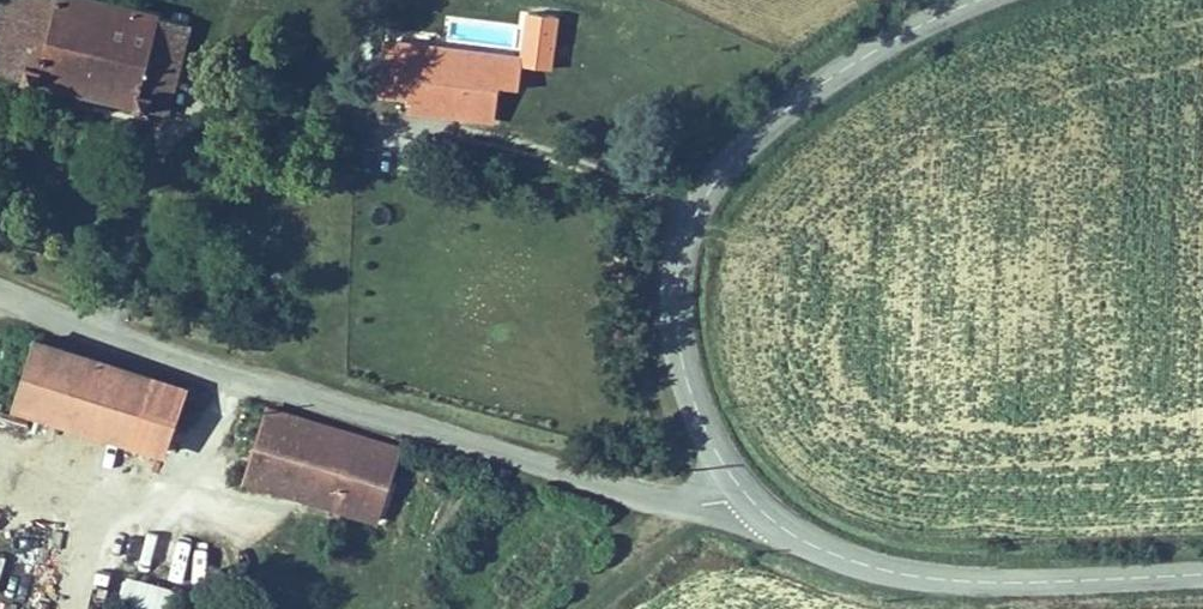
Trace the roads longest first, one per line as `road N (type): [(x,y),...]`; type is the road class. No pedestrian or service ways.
road 1 (tertiary): [(0,289),(227,376),(611,491),(702,506),(744,492)]
road 2 (tertiary): [(744,492),(694,404),(678,335),(675,288),(696,212),(776,117),(886,43),(978,0)]
road 3 (tertiary): [(1202,573),(1034,581),(871,568),(812,544),(744,492)]

